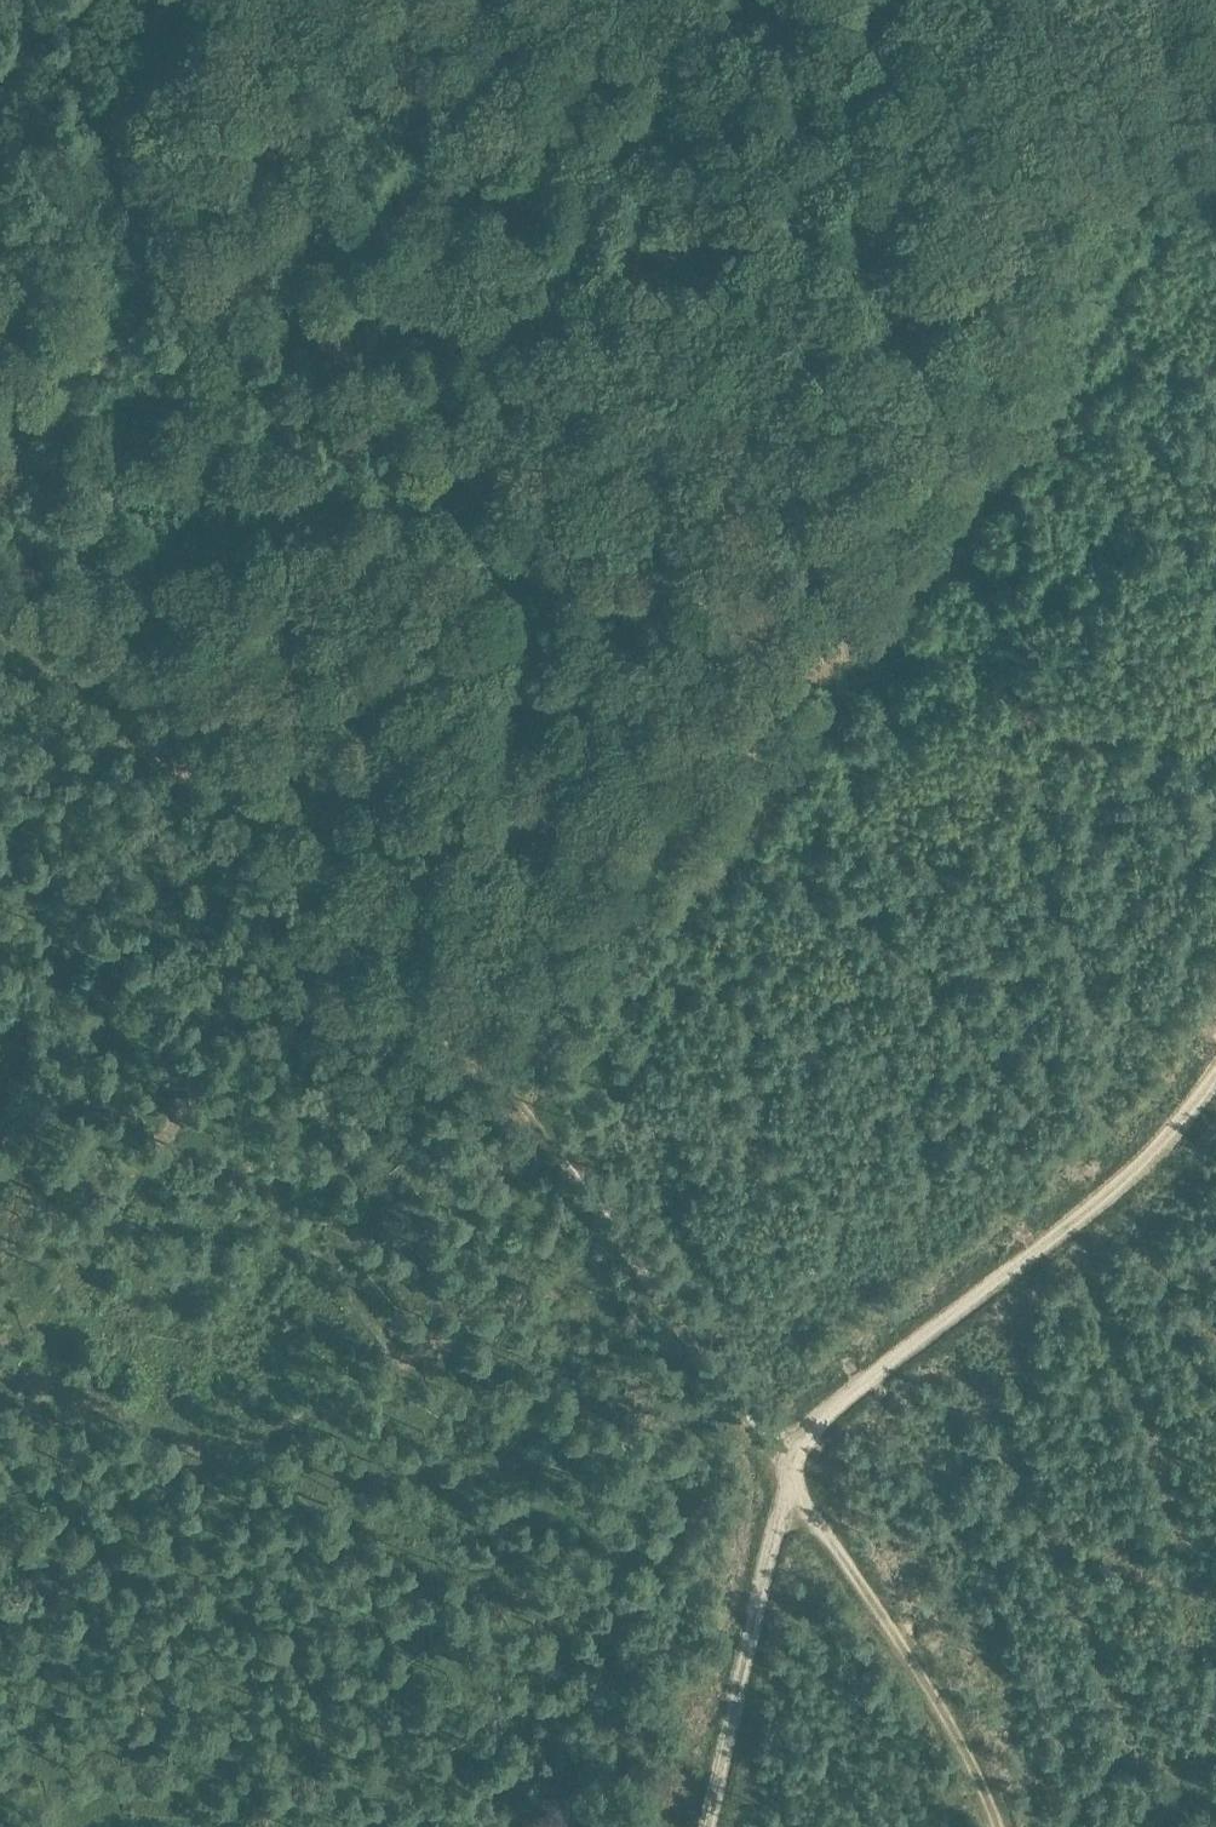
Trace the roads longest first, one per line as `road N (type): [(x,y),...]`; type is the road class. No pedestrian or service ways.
road 1 (track): [(789,1481),(560,1156),(396,965),(220,794),(0,622)]
road 2 (track): [(789,1481),(795,1453),(823,1414),(1094,1205),(1215,1074)]
road 3 (track): [(996,1826),(942,1712),(789,1481)]
road 4 (track): [(705,1826),(789,1481)]

